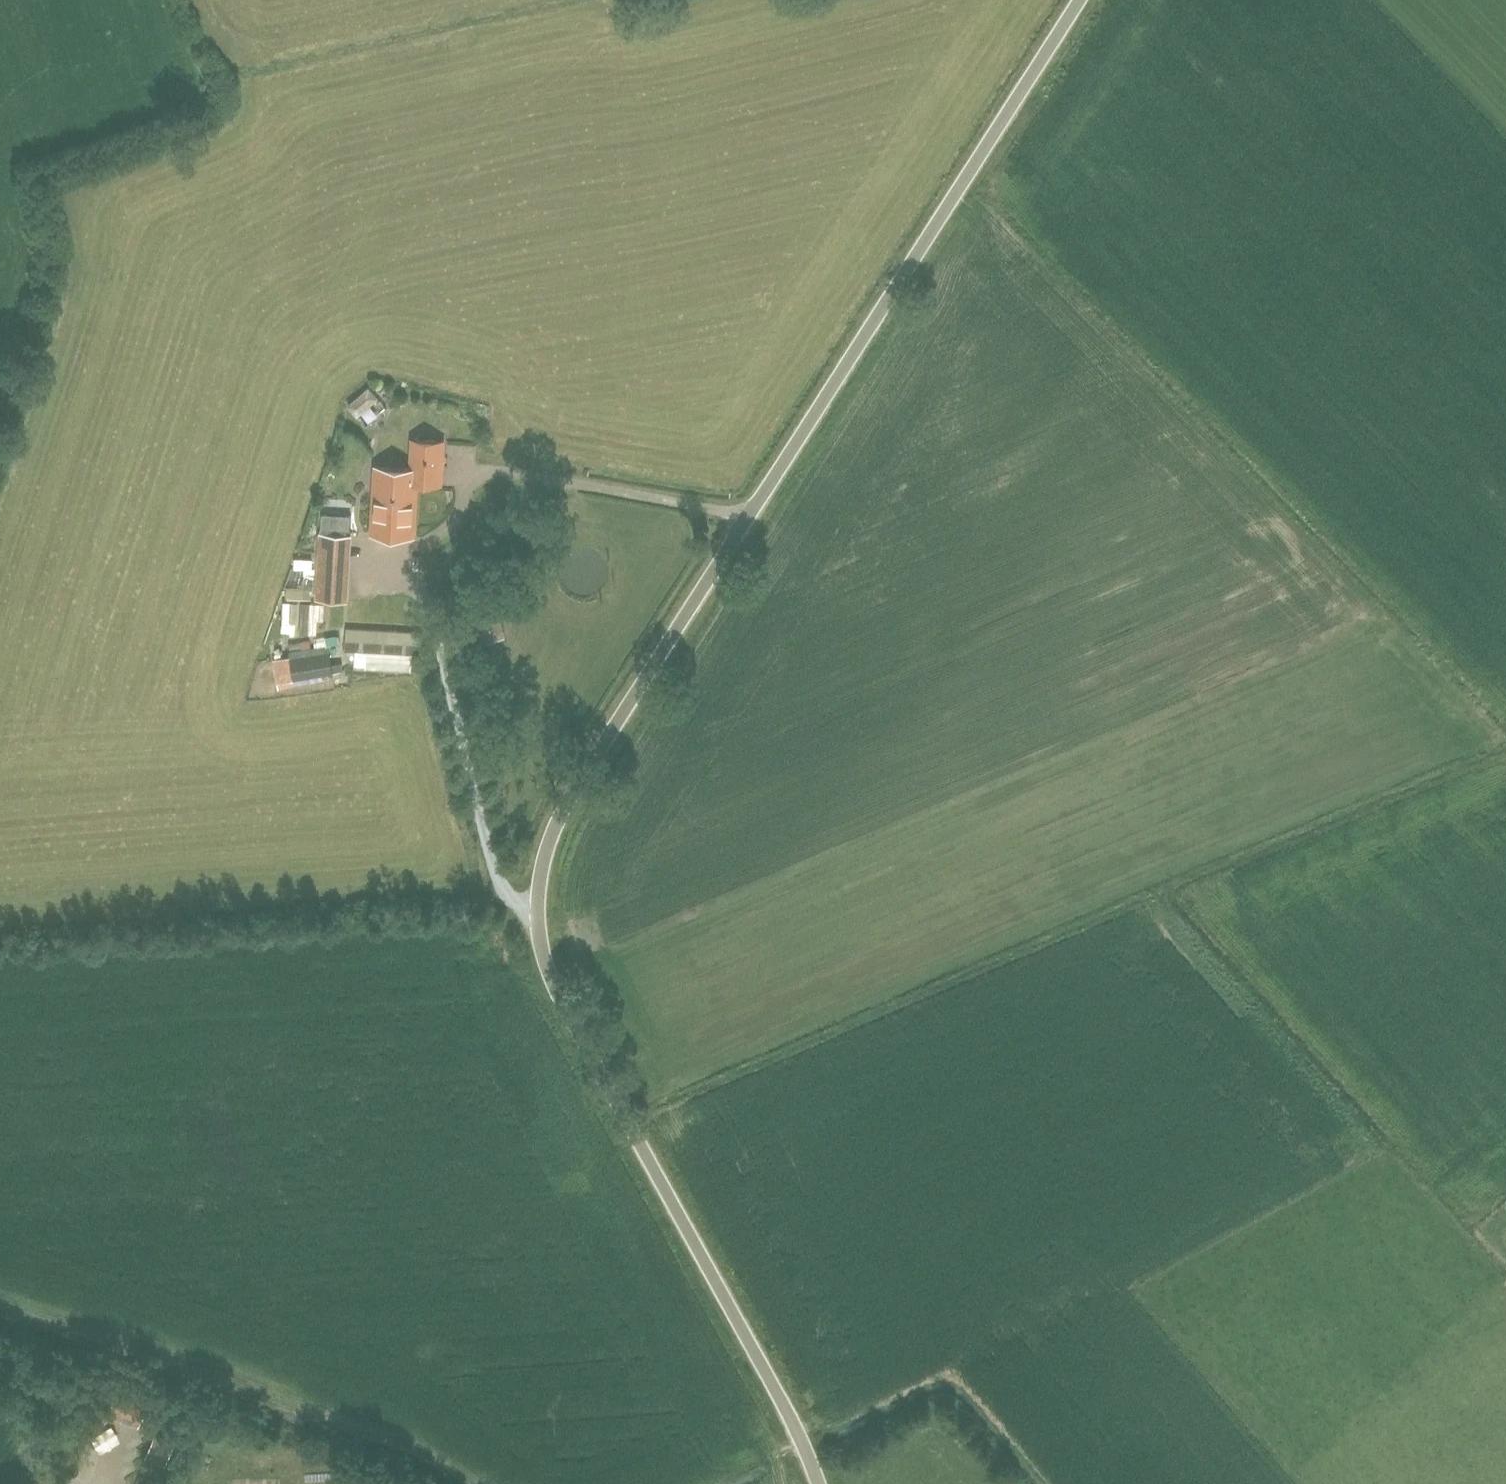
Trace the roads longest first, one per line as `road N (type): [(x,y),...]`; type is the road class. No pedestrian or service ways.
road 1 (unclassified): [(818,1483),(794,1424),(555,991),(542,959),(542,877),(568,800),(1079,0)]

